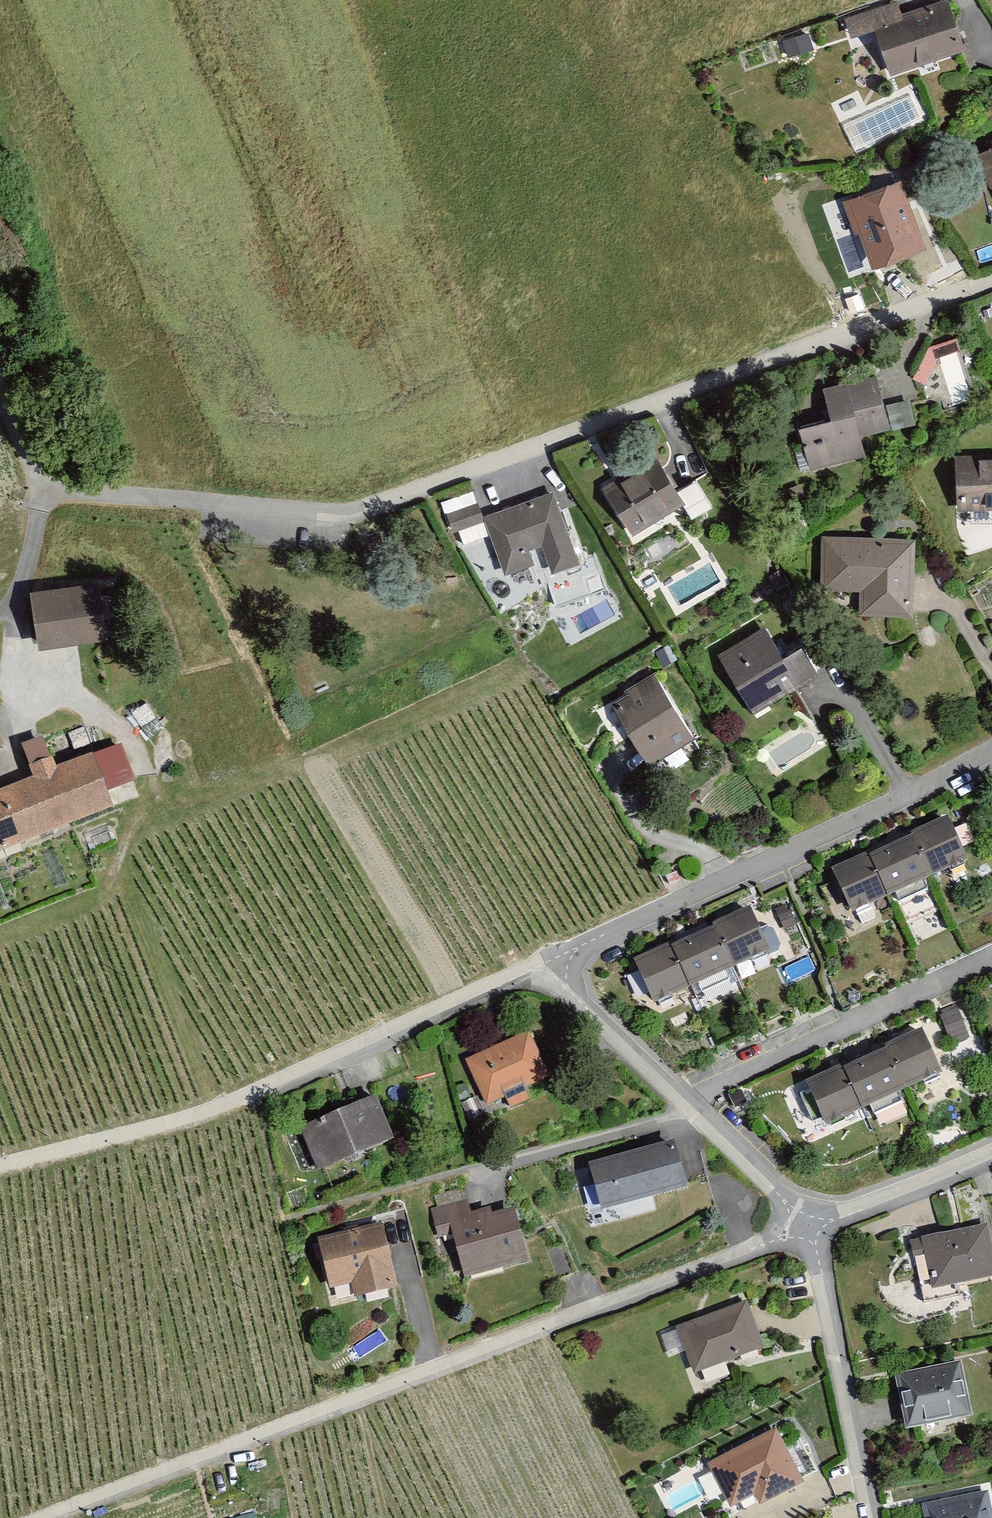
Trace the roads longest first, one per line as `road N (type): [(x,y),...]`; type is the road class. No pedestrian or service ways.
road 1 (residential): [(991,279),(347,521),(44,491)]
road 2 (residential): [(808,1229),(691,1100),(545,967),(991,763)]
road 3 (track): [(35,1517),(808,1229)]
road 4 (track): [(0,1167),(183,1125),(545,967)]
road 5 (residential): [(870,1517),(808,1229)]
road 6 (residential): [(808,1229),(991,1157)]
road 7 (residential): [(44,491),(18,598),(0,618)]
road 8 (residential): [(44,491),(0,378)]

